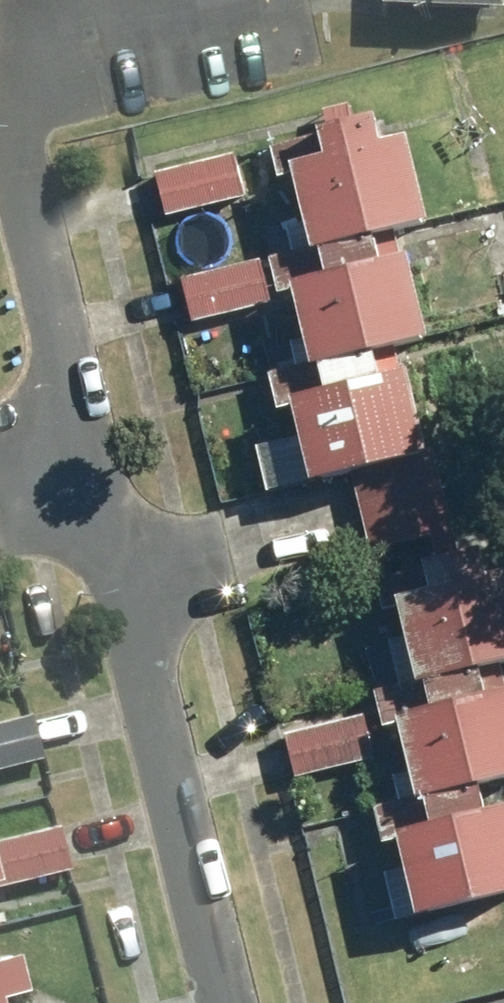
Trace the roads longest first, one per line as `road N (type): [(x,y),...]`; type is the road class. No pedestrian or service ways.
road 1 (residential): [(223,1002),(36,189)]

